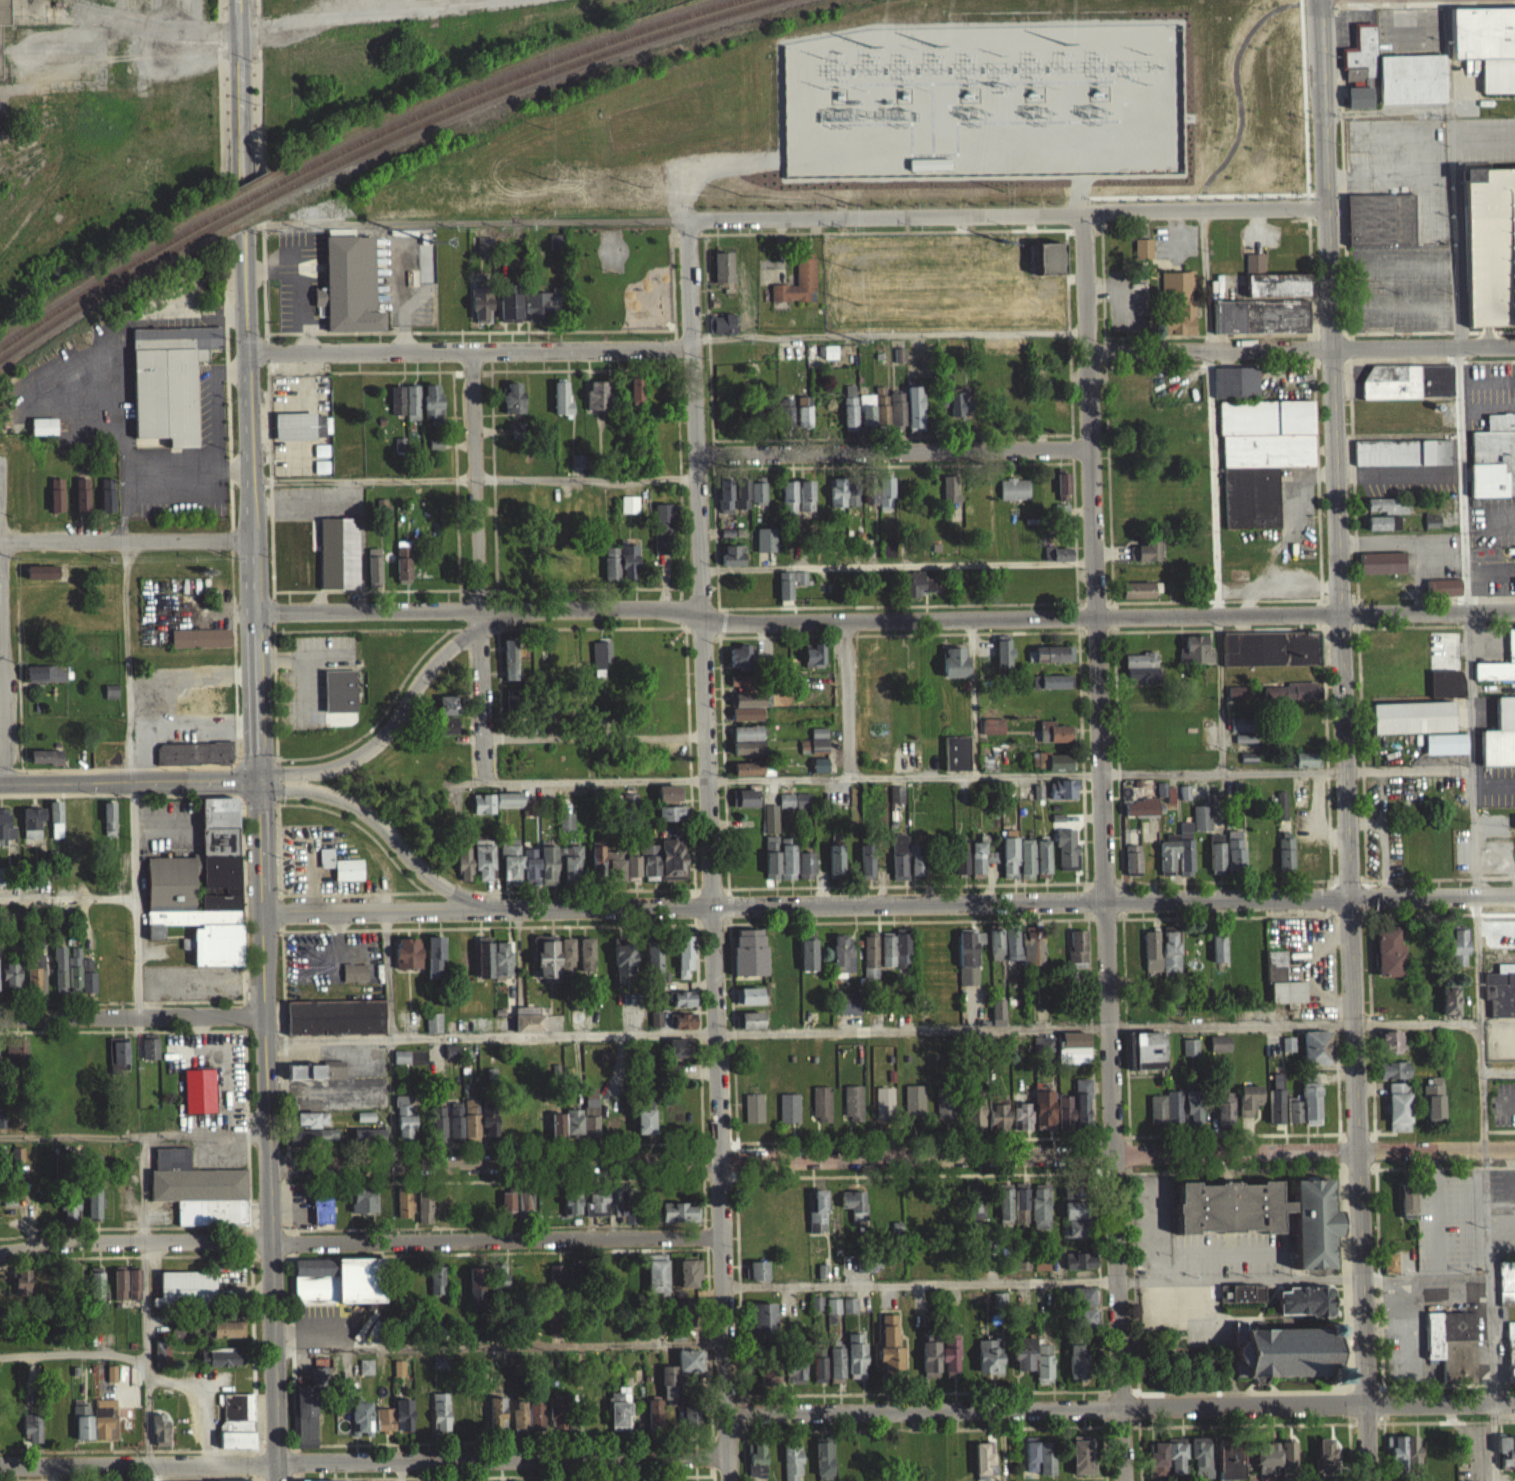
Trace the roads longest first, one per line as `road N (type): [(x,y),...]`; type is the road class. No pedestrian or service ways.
road 1 (residential): [(1319,0),(1363,1277)]
road 2 (residential): [(689,225),(725,1480)]
road 3 (residential): [(1514,1147),(269,1164)]
road 4 (residential): [(1087,213),(1117,1279)]
road 5 (residential): [(522,911),(1514,897)]
road 6 (residential): [(1514,613),(845,618),(533,609)]
road 7 (residential): [(1514,1401),(724,1412)]
road 8 (residential): [(724,1454),(0,1460)]
road 9 (residential): [(723,1236),(94,1238),(0,1248)]
road 10 (secondary): [(257,778),(276,1480)]
road 11 (residential): [(1328,210),(689,225)]
road 12 (secondary): [(245,244),(257,778)]
road 13 (residential): [(693,352),(248,353)]
road 14 (residential): [(1514,349),(1091,353)]
road 15 (residential): [(474,353),(487,773)]
road 16 (residential): [(1091,449),(696,458)]
road 17 (residential): [(8,448),(7,781)]
road 18 (residential): [(533,609),(460,639),(356,759),(295,778)]
road 19 (residential): [(295,778),(367,811),(448,888),(522,911)]
road 20 (residential): [(264,1014),(0,1017)]
road 21 (residential): [(522,911),(263,913)]
road 22 (tertiary): [(257,778),(0,781)]
road 23 (residential): [(254,539),(5,536)]
road 24 (residential): [(480,610),(255,609)]
road 25 (residential): [(1363,1277),(1369,1480)]
road 26 (residential): [(1117,1279),(1124,1480)]
road 27 (residential): [(845,618),(849,786)]
road 28 (secondary): [(237,0),(242,166)]

